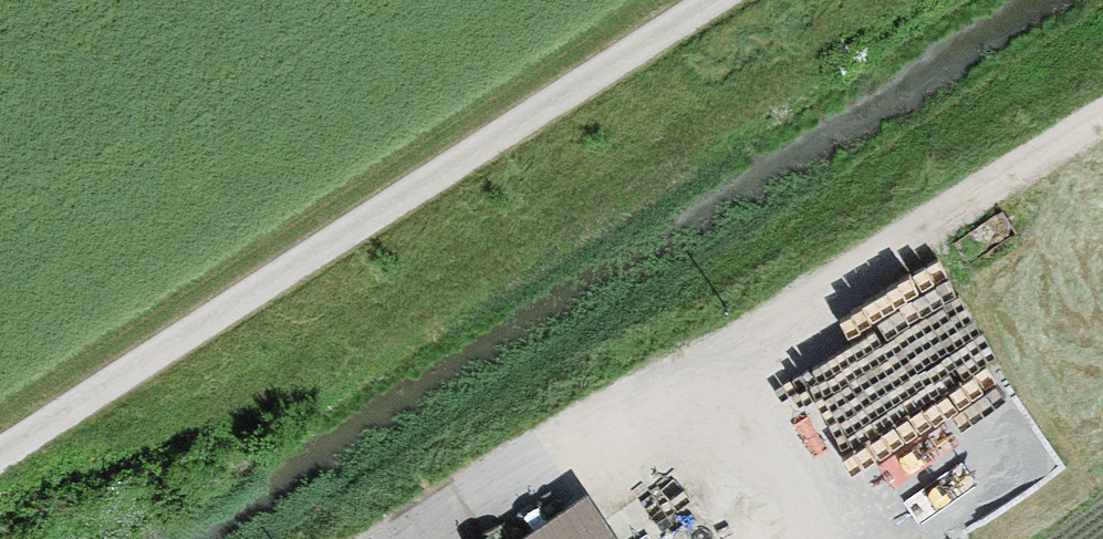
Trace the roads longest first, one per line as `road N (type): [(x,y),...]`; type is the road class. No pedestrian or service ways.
road 1 (track): [(712,0),(0,473)]
road 2 (track): [(460,538),(1102,136)]

